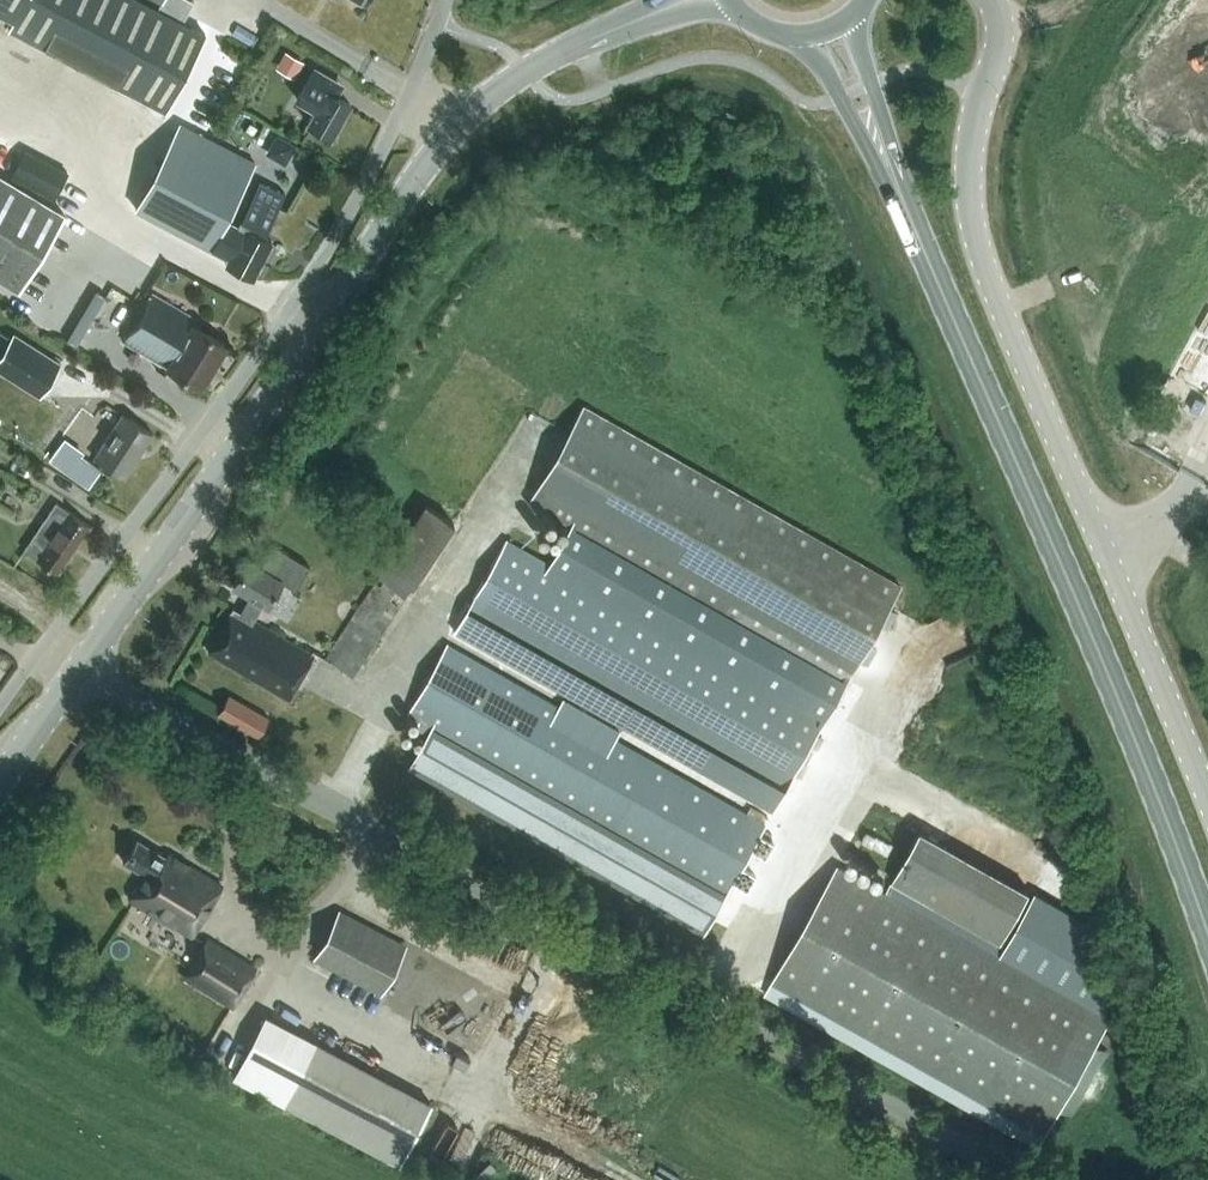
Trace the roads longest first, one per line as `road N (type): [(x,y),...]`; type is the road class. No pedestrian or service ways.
road 1 (unclassified): [(1033,1179),(82,668)]
road 2 (tertiary): [(1207,802),(977,246),(970,189),(976,130),(1001,52),(994,0)]
road 3 (primary): [(1207,928),(1050,531),(916,233)]
road 4 (tertiary): [(82,668),(444,145),(527,70)]
road 5 (primary): [(916,233),(859,42),(857,11)]
road 6 (primary): [(800,36),(916,233)]
road 7 (tertiary): [(527,70),(738,9)]
road 8 (tertiary): [(653,0),(527,70)]
road 9 (tertiary): [(0,785),(82,668)]

